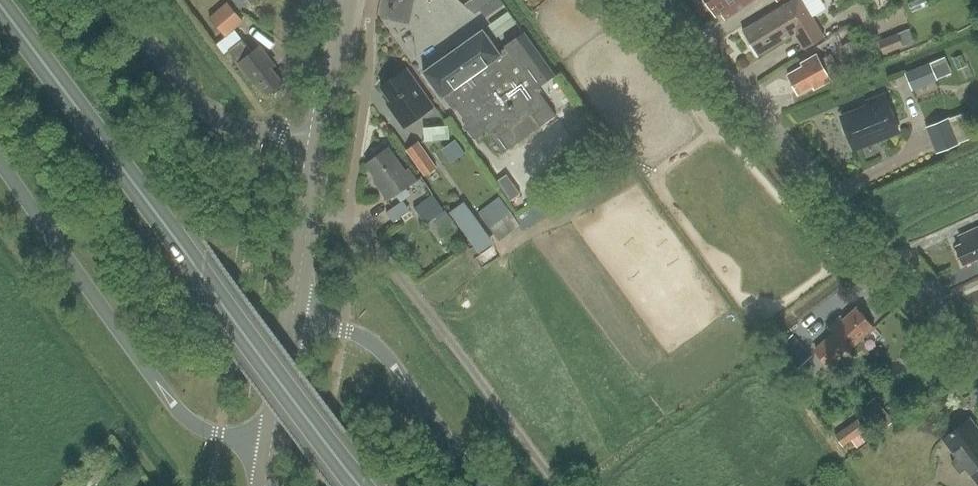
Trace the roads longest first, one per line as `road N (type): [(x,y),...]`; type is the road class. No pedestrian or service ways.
road 1 (trunk): [(355,485),(0,5)]
road 2 (residential): [(977,371),(642,0)]
road 3 (trunk): [(0,159),(180,413),(274,455)]
road 4 (trunk): [(325,138),(237,126),(197,106),(117,0)]
road 5 (trunk): [(480,485),(375,346),(347,328),(295,313)]
road 6 (tertiary): [(295,313),(325,138)]
road 7 (tertiary): [(274,455),(295,313)]
road 8 (tertiary): [(325,138),(349,0)]

